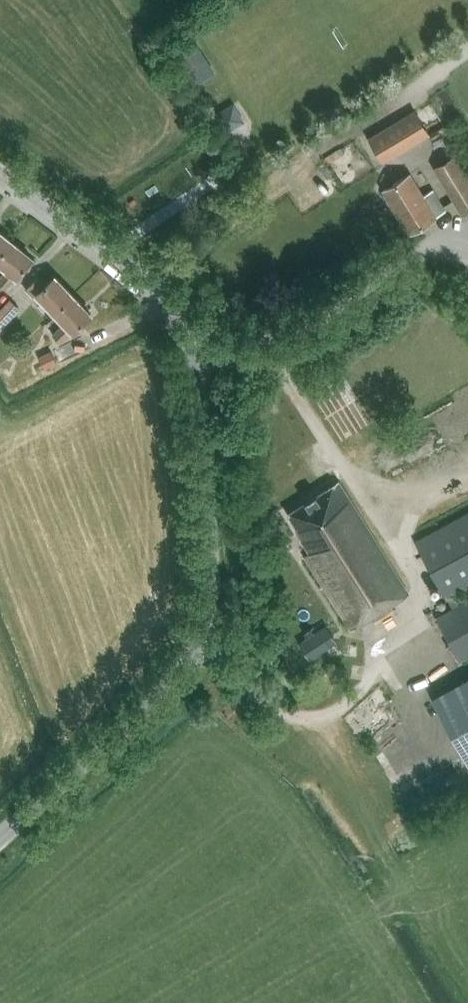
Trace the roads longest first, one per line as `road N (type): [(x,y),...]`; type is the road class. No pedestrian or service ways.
road 1 (unclassified): [(0,840),(145,709),(196,645),(212,537),(192,352)]
road 2 (unclassified): [(192,352),(298,334),(427,248),(467,253)]
road 3 (unclassified): [(192,352),(159,295),(0,174)]

